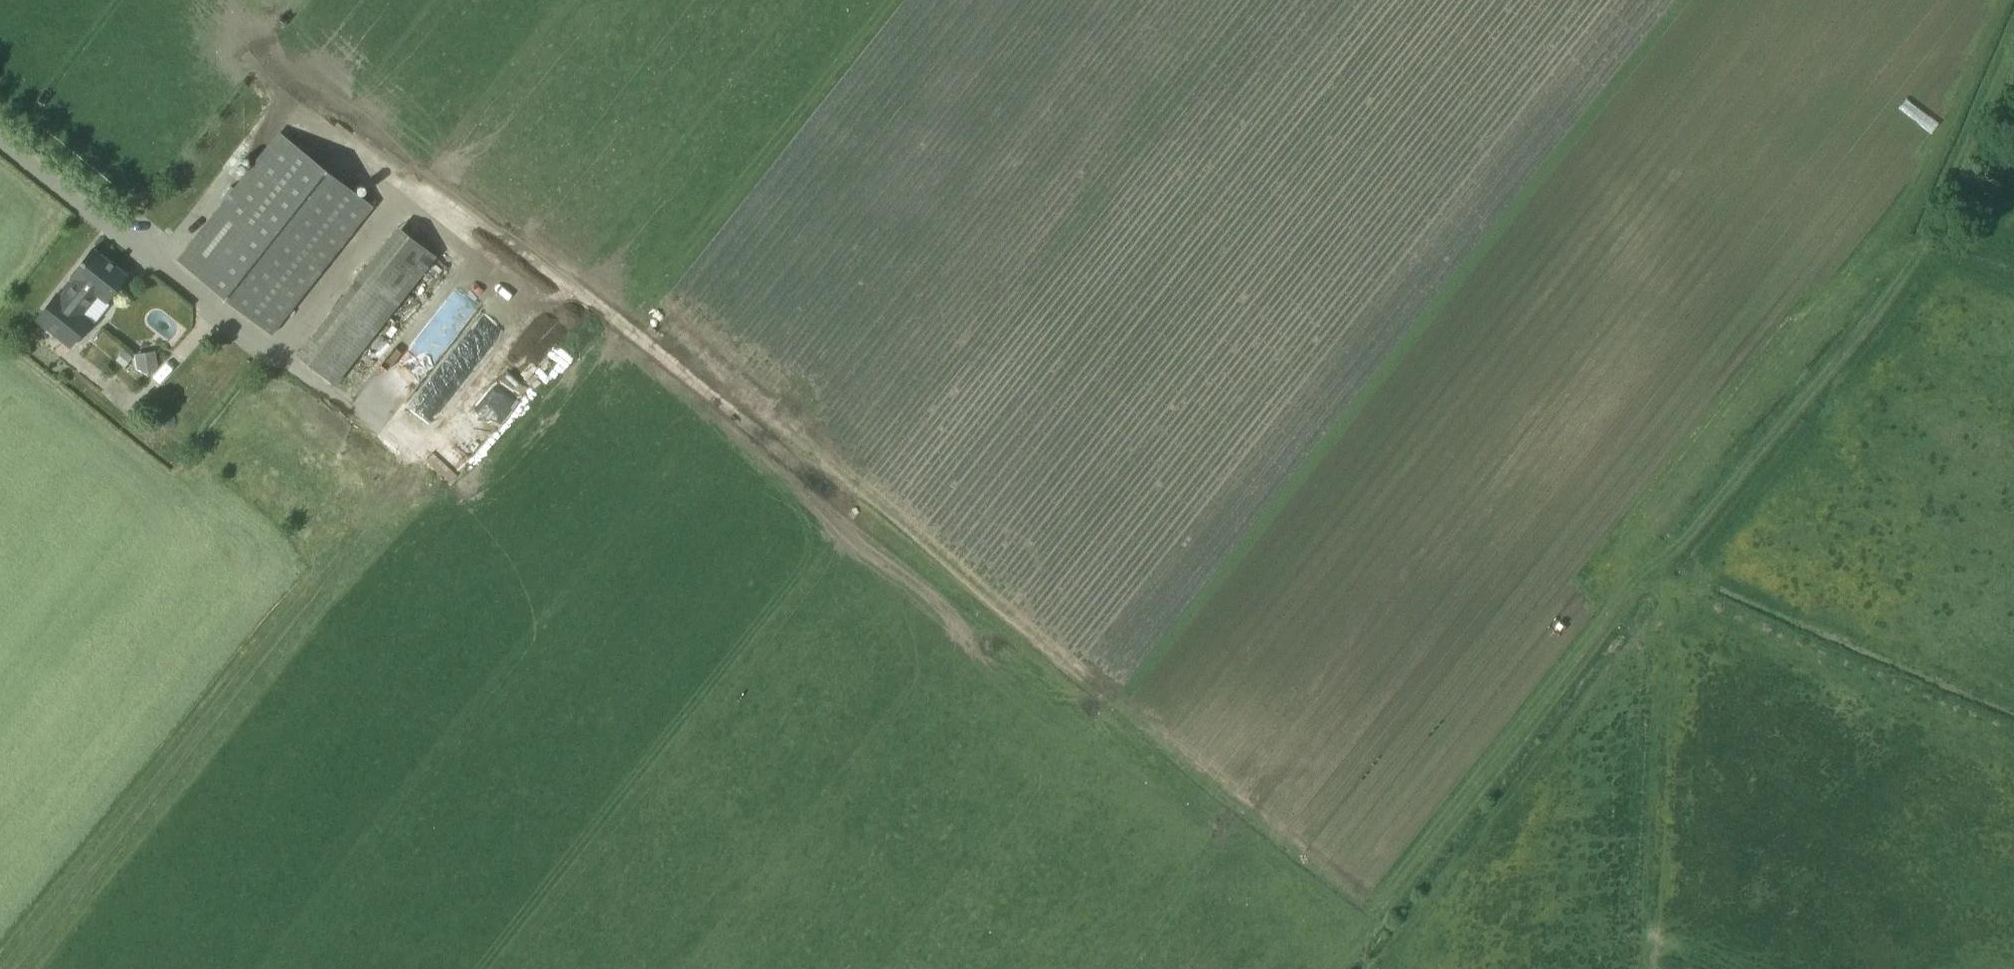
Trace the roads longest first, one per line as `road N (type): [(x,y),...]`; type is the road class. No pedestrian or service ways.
road 1 (track): [(2013,51),(1902,287),(1676,549)]

